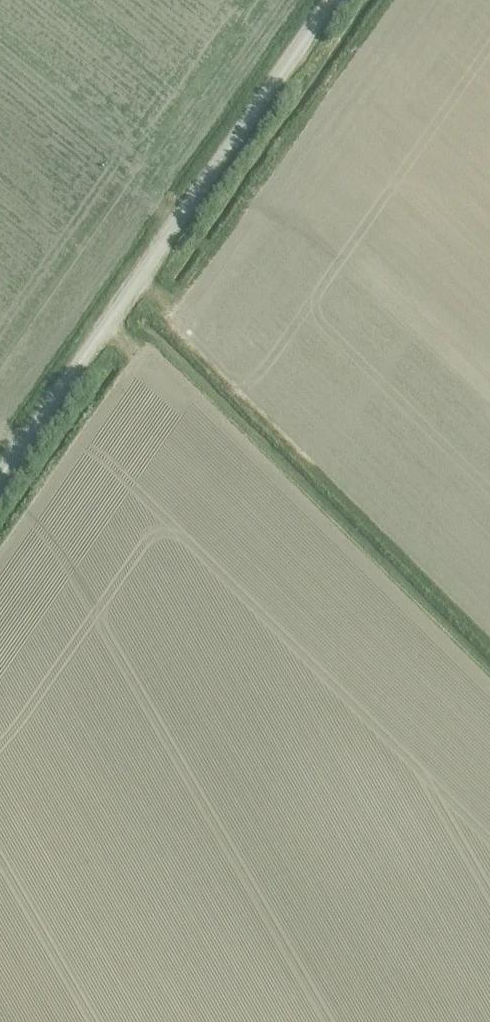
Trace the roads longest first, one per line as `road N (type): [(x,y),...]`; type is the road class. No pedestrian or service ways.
road 1 (unclassified): [(334,0),(0,478)]

